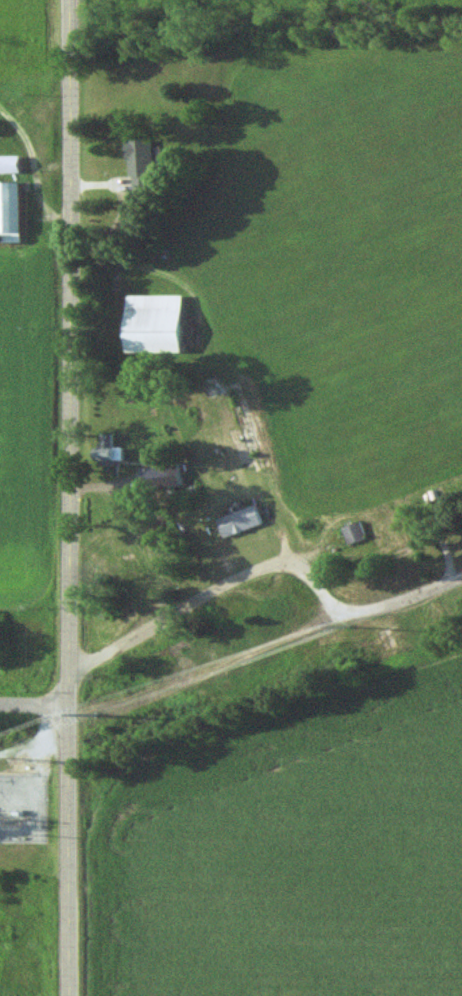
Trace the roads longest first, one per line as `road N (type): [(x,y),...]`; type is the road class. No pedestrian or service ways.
road 1 (tertiary): [(71,995),(69,0)]
road 2 (residential): [(70,671),(279,562),(300,565),(338,613),(353,616),(461,576)]

